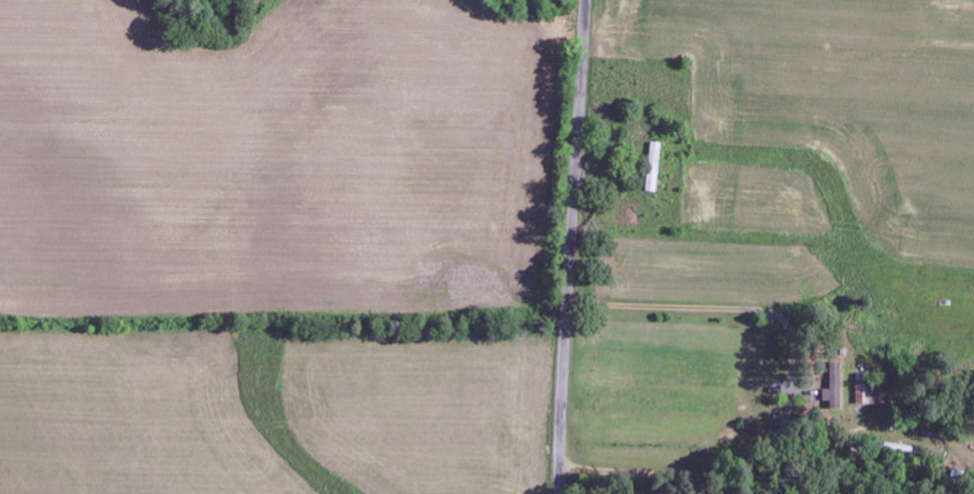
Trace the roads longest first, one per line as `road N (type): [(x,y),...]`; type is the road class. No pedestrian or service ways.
road 1 (residential): [(557,493),(587,0)]

